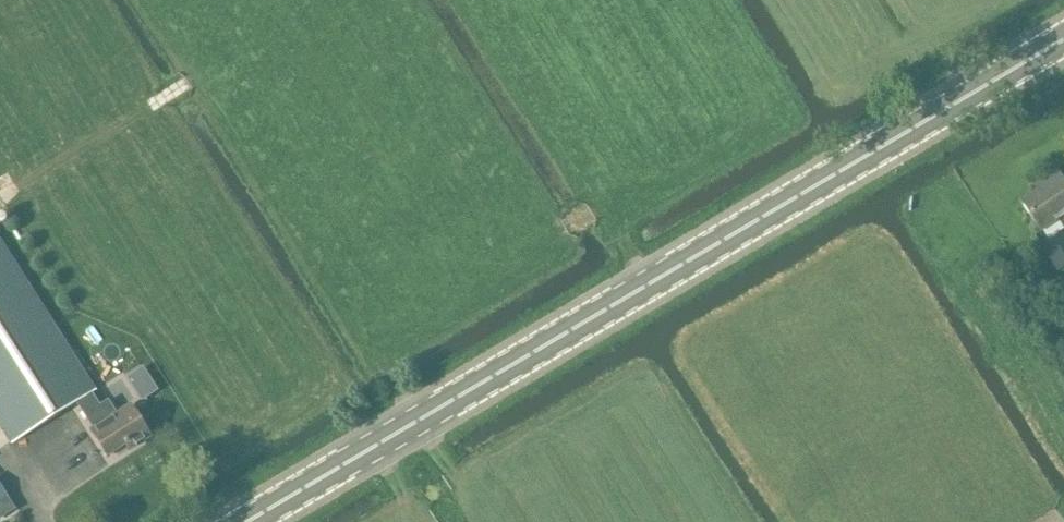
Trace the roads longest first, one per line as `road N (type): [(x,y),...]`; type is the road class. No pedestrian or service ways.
road 1 (secondary): [(252,521),(1063,40)]

